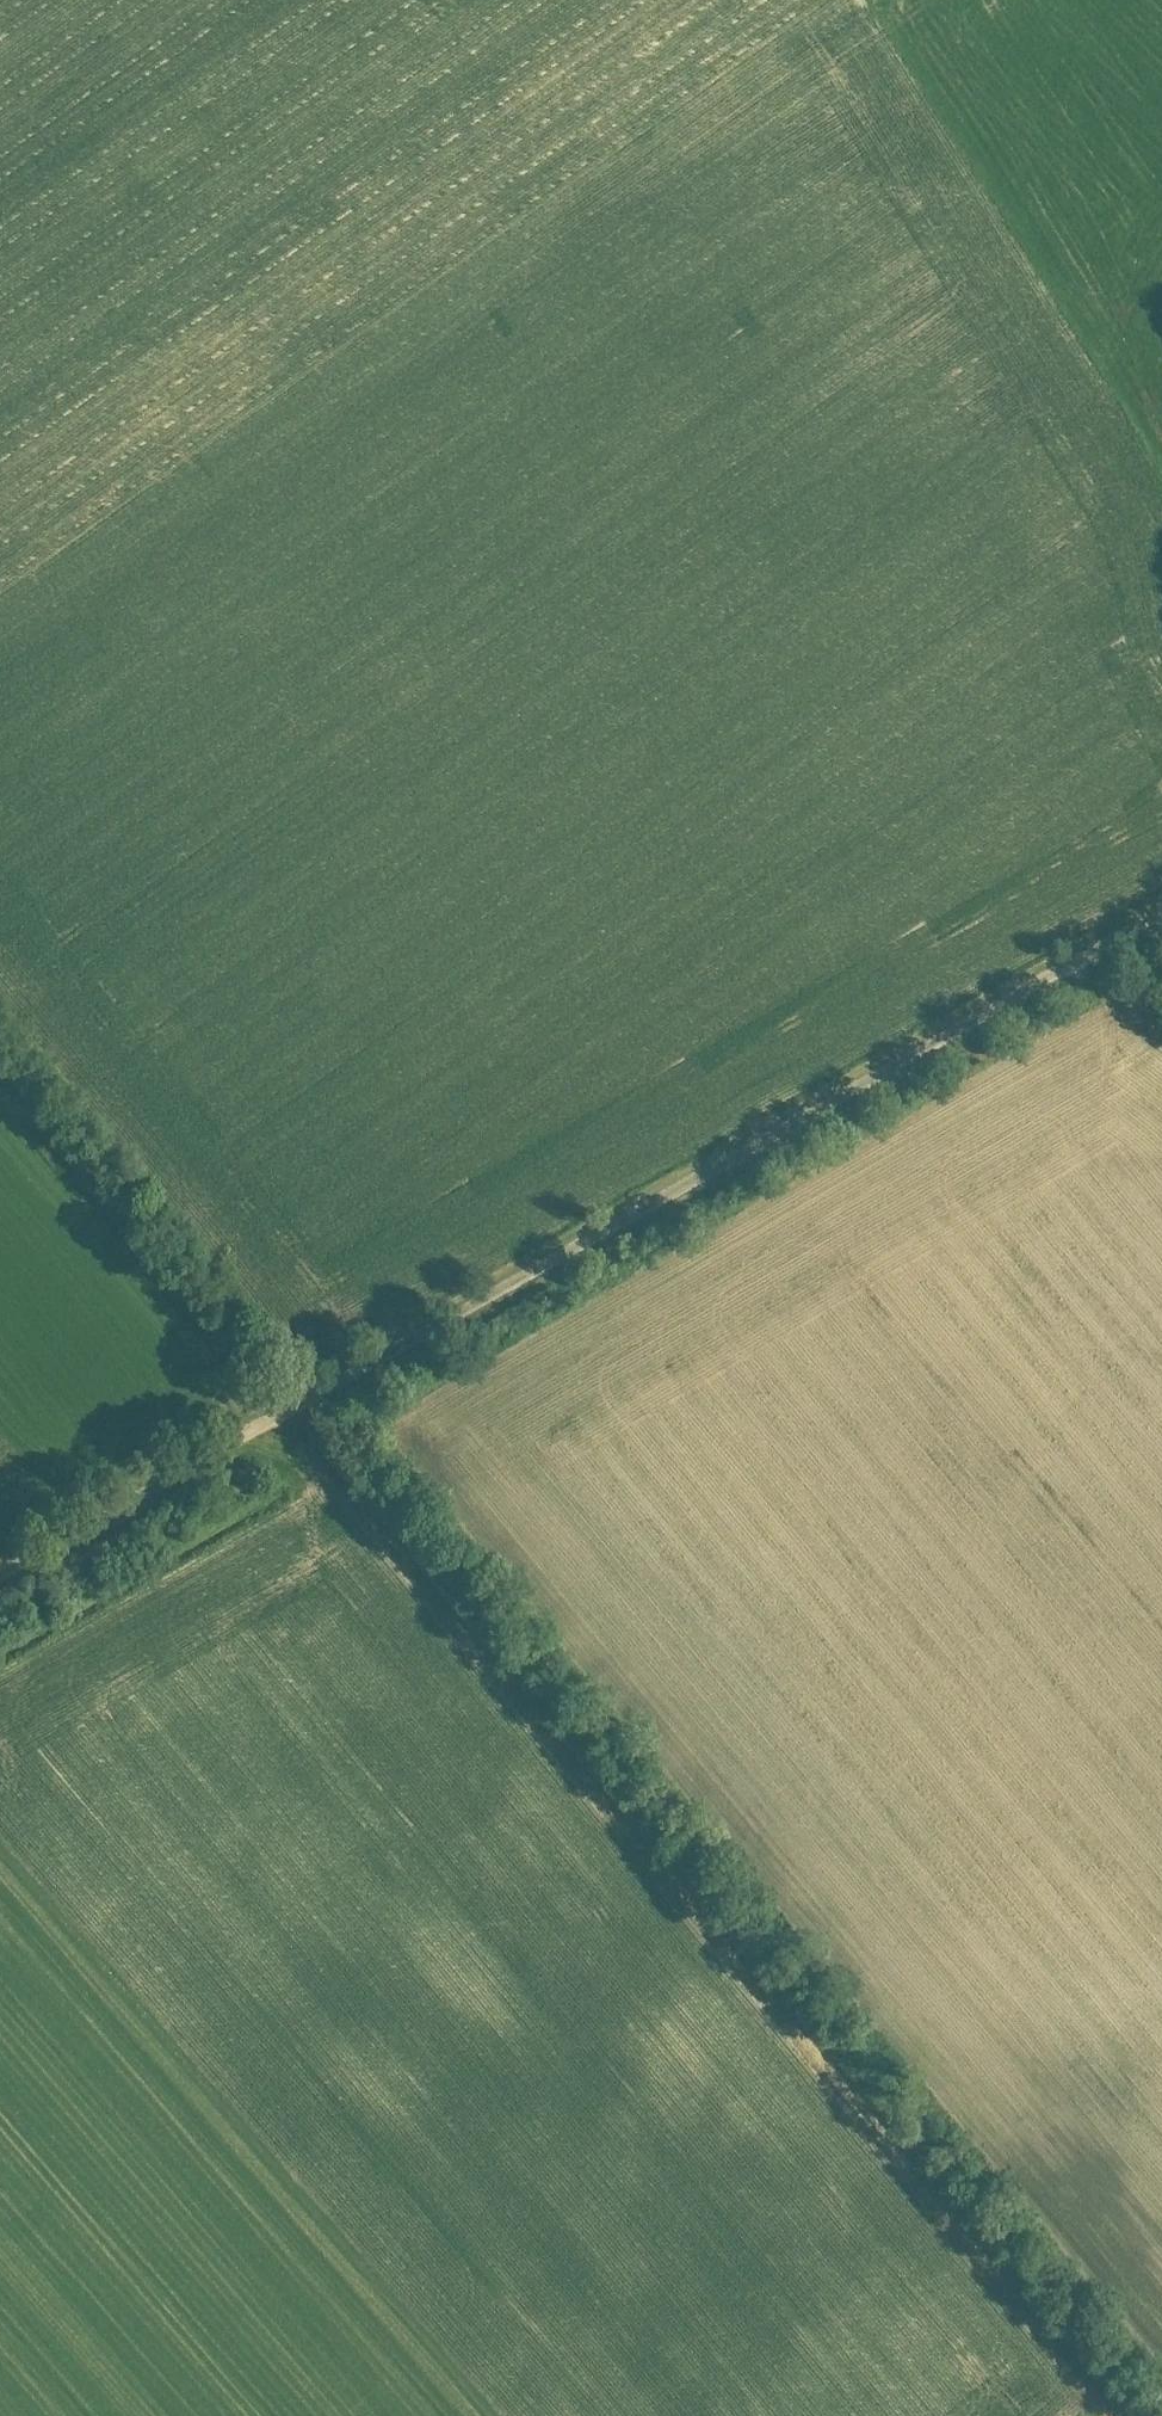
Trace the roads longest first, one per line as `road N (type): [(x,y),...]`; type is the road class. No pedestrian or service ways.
road 1 (unclassified): [(0,1588),(1161,933)]

